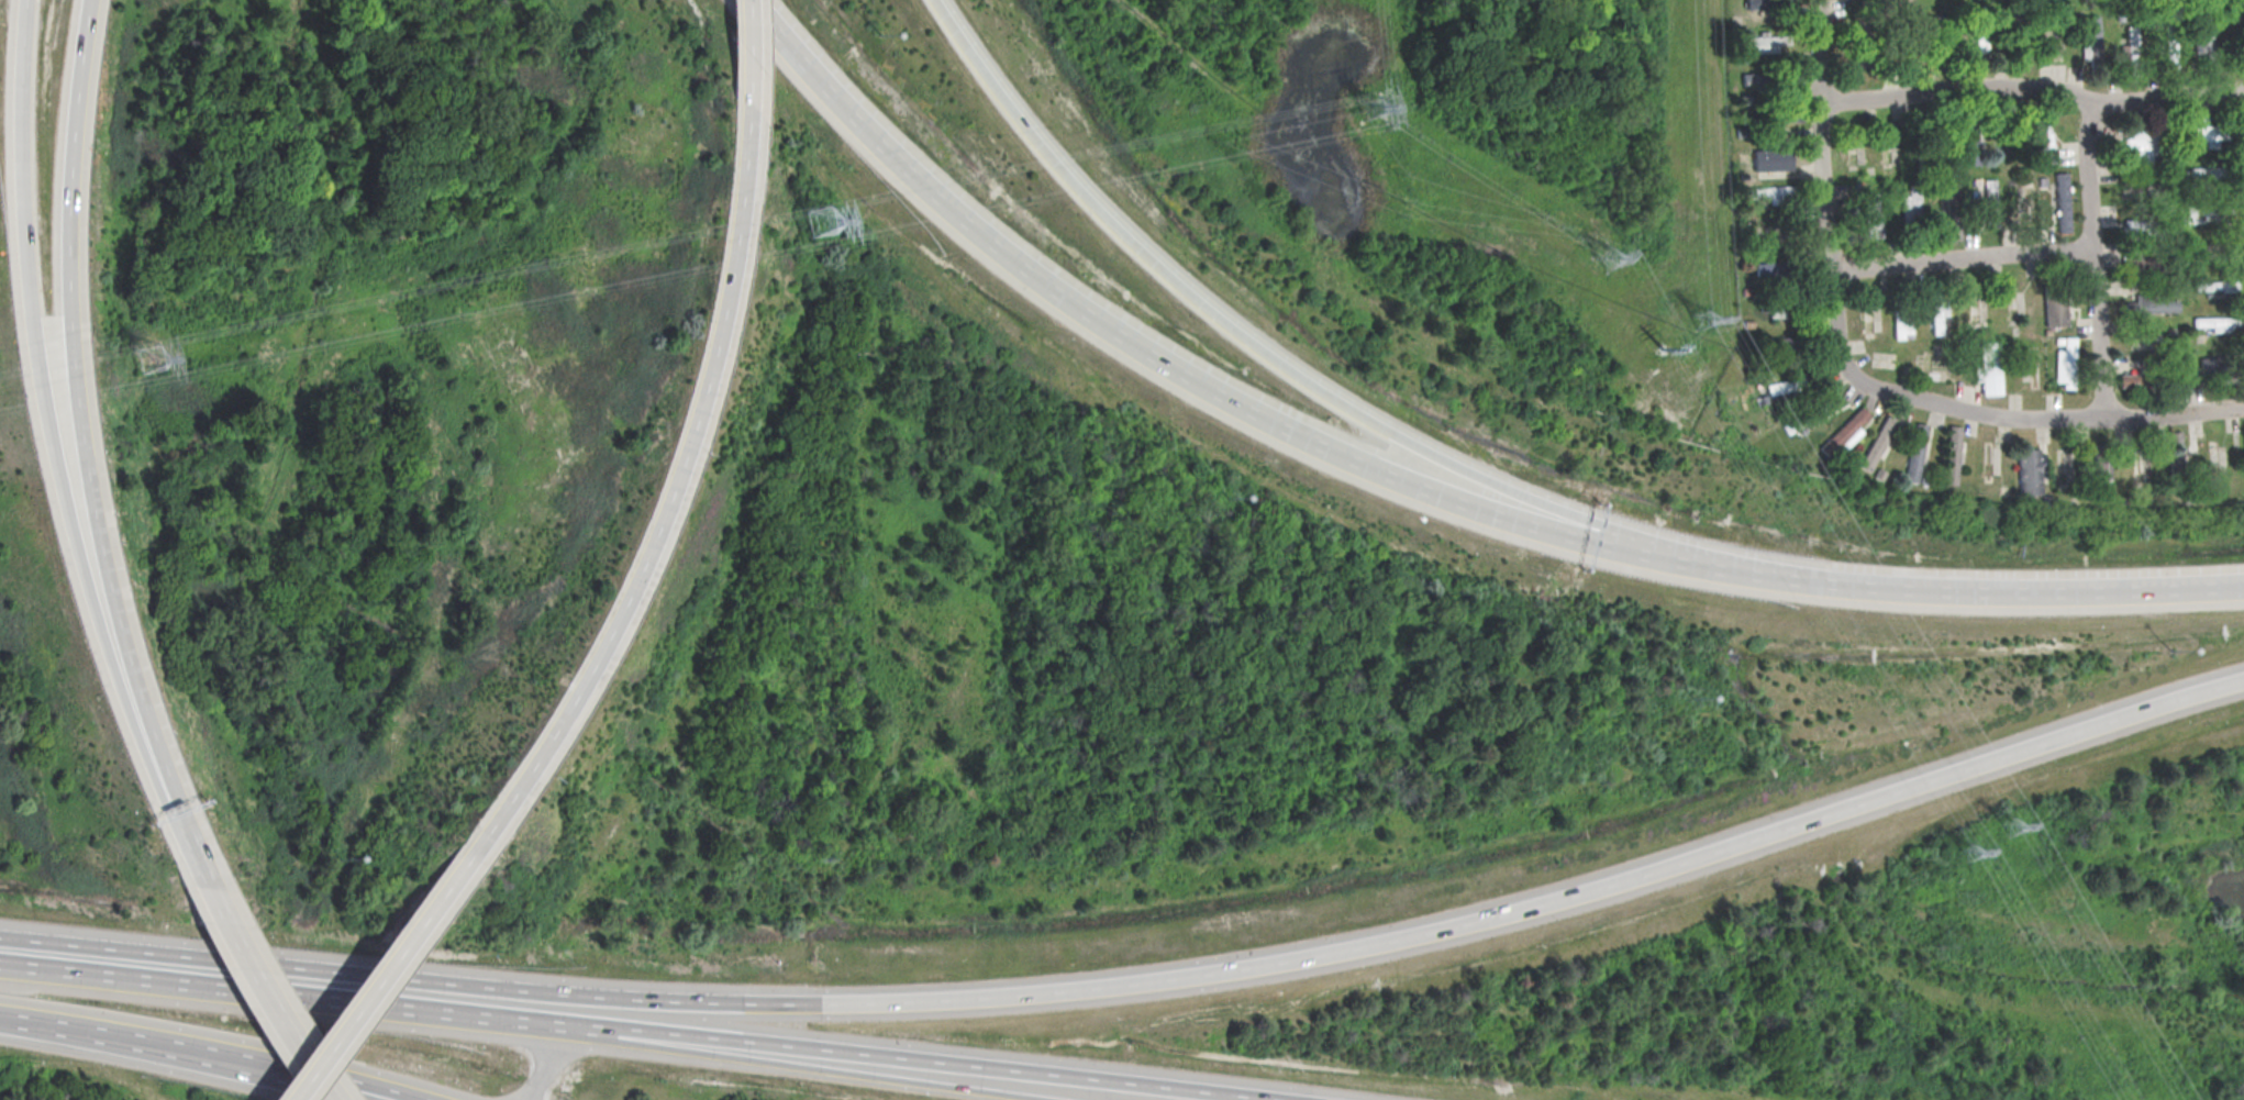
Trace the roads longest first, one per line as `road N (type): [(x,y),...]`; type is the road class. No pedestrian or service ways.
road 1 (motorway): [(2243,680),(1490,920),(1106,986),(910,1001),(654,1000),(0,937)]
road 2 (motorway): [(1806,578),(1585,538),(1471,504),(1312,442),(1171,367),(990,241),(852,113),(750,0)]
road 3 (motorway): [(1806,578),(1542,501),(1418,445),(1295,373),(1170,276),(1100,208),(1014,113),(936,0)]
road 4 (motorway): [(459,859),(597,643),(669,486),(723,287),(746,88)]
road 5 (motorway): [(88,0),(67,196),(70,364),(84,484),(147,754)]
road 6 (motorway): [(21,46),(19,185),(48,458),(99,647),(130,735),(147,754)]
road 7 (motorway): [(1276,1099),(573,1022)]
road 8 (motorway): [(573,1022),(0,963)]
road 9 (motorway): [(1053,1099),(615,1040),(573,1022)]
road 10 (motorway): [(2243,585),(2033,591),(1806,578)]
road 11 (residential): [(2243,92),(2102,103),(1997,88),(1823,103)]
road 12 (residential): [(2243,406),(2123,421),(2031,419),(1941,405),(1852,374)]
road 13 (residential): [(1852,374),(1841,352),(1822,156),(1821,0)]
road 14 (residential): [(2107,421),(2088,170),(2096,102)]
road 15 (motorway): [(285,1099),(459,859)]
road 16 (motorway): [(0,1017),(268,1066)]
road 17 (residential): [(2092,251),(1837,273)]
road 18 (motorway): [(207,887),(281,1029),(331,1099)]
road 19 (motorway): [(147,754),(207,887)]
road 20 (motorway): [(268,1066),(398,1099)]

